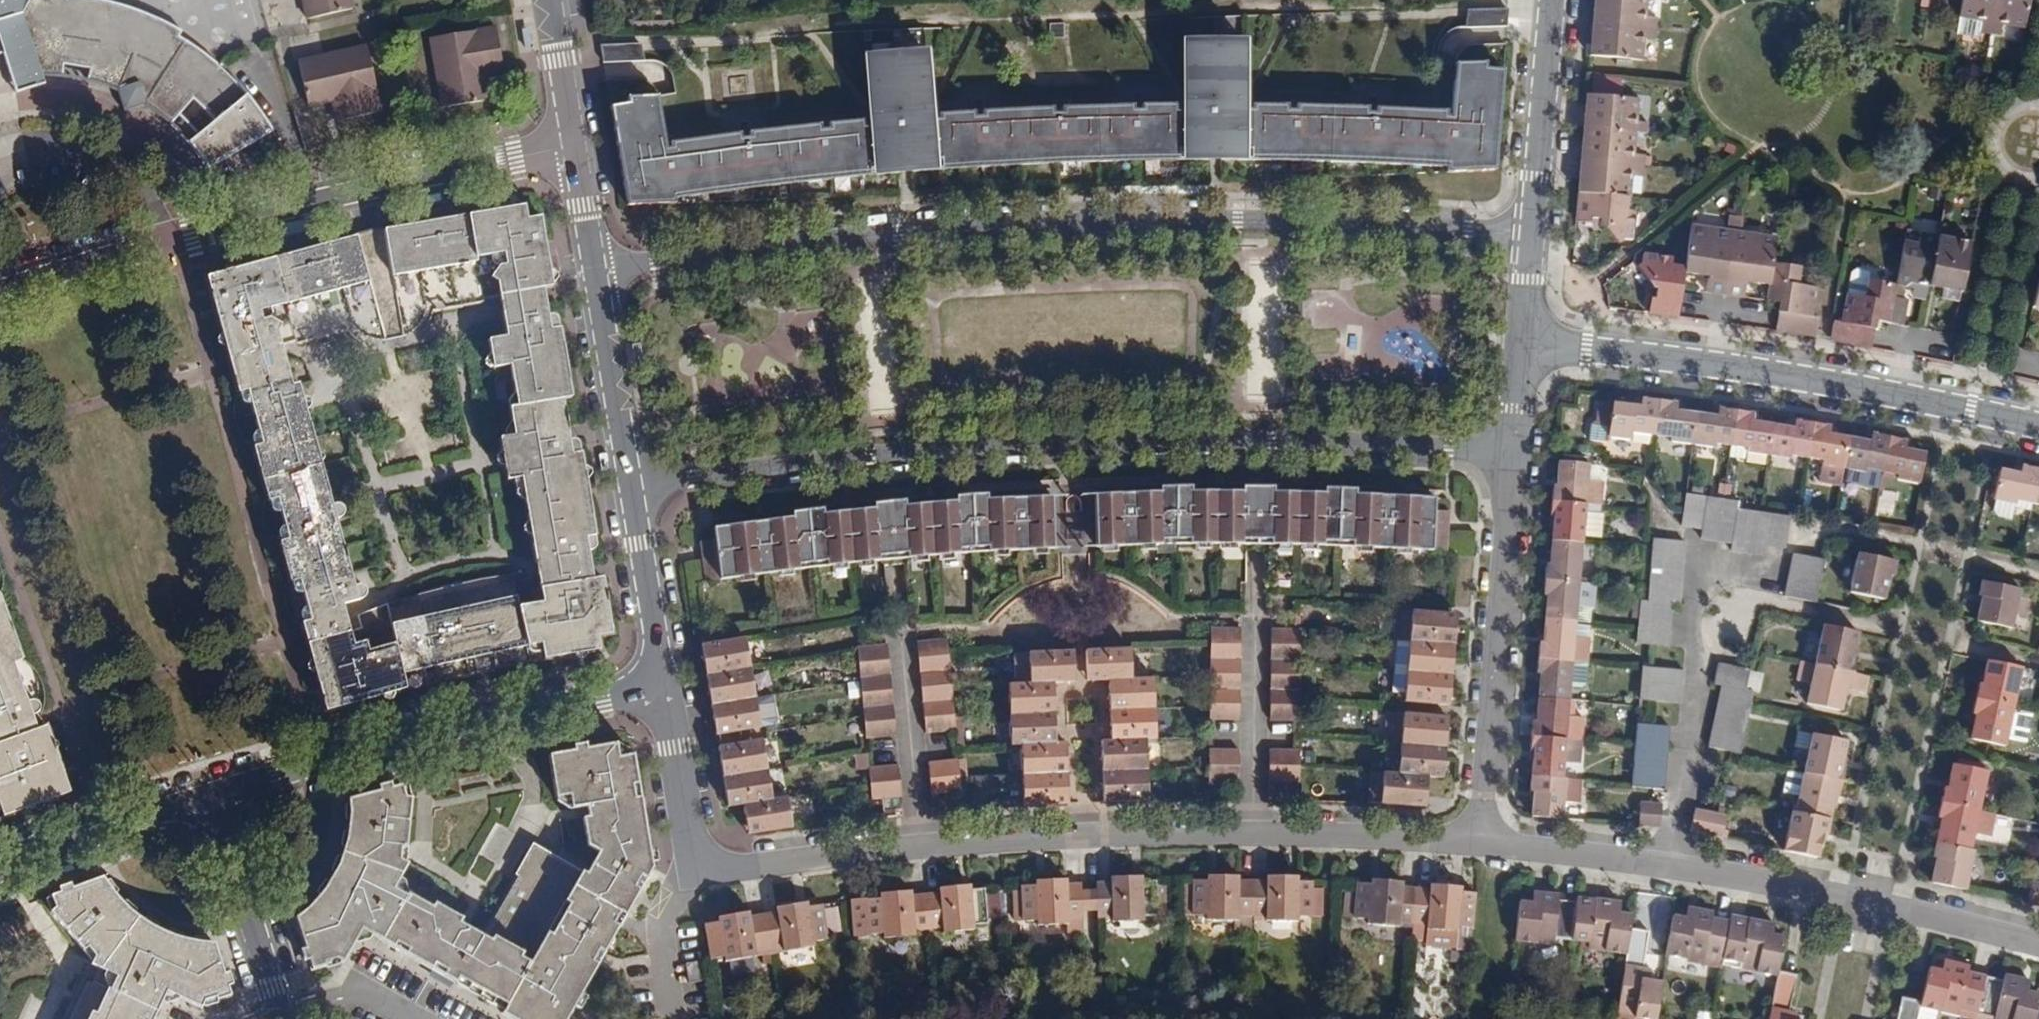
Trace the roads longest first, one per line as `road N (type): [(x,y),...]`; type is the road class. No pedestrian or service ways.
road 1 (residential): [(1527,229),(1305,216),(1032,216),(595,270)]
road 2 (residential): [(632,493),(873,459),(1505,463)]
road 3 (residential): [(0,289),(305,196),(572,151)]
road 4 (residential): [(663,687),(693,868),(926,839),(1083,835)]
road 5 (residential): [(1474,837),(1672,855),(2038,939)]
road 6 (residential): [(2038,427),(1820,385),(1516,353)]
road 7 (residential): [(205,797),(309,763),(663,687)]
road 8 (residential): [(1083,835),(1428,850),(1474,837)]
road 9 (residential): [(1474,837),(1505,463)]
road 10 (residential): [(205,797),(275,1018)]
road 11 (residential): [(1527,229),(1548,0)]
road 12 (residential): [(595,270),(632,493)]
road 13 (residential): [(0,872),(205,797)]
road 14 (residential): [(632,493),(663,687)]
road 15 (residential): [(549,0),(572,151)]
road 16 (residential): [(1083,835),(1081,691)]
road 17 (residential): [(1516,353),(1527,229)]
road 18 (residential): [(572,151),(595,270)]

